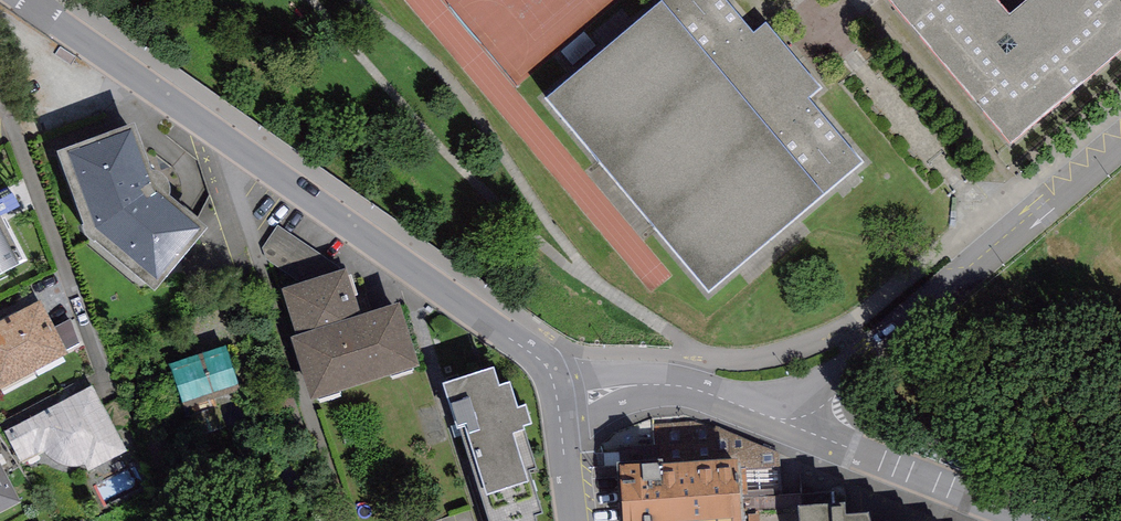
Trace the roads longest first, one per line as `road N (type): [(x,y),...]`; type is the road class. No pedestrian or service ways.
road 1 (residential): [(556,366),(38,0)]
road 2 (residential): [(662,363),(835,367),(922,316),(1120,145)]
road 3 (residential): [(1065,520),(662,363)]
road 4 (residential): [(556,366),(571,520)]

